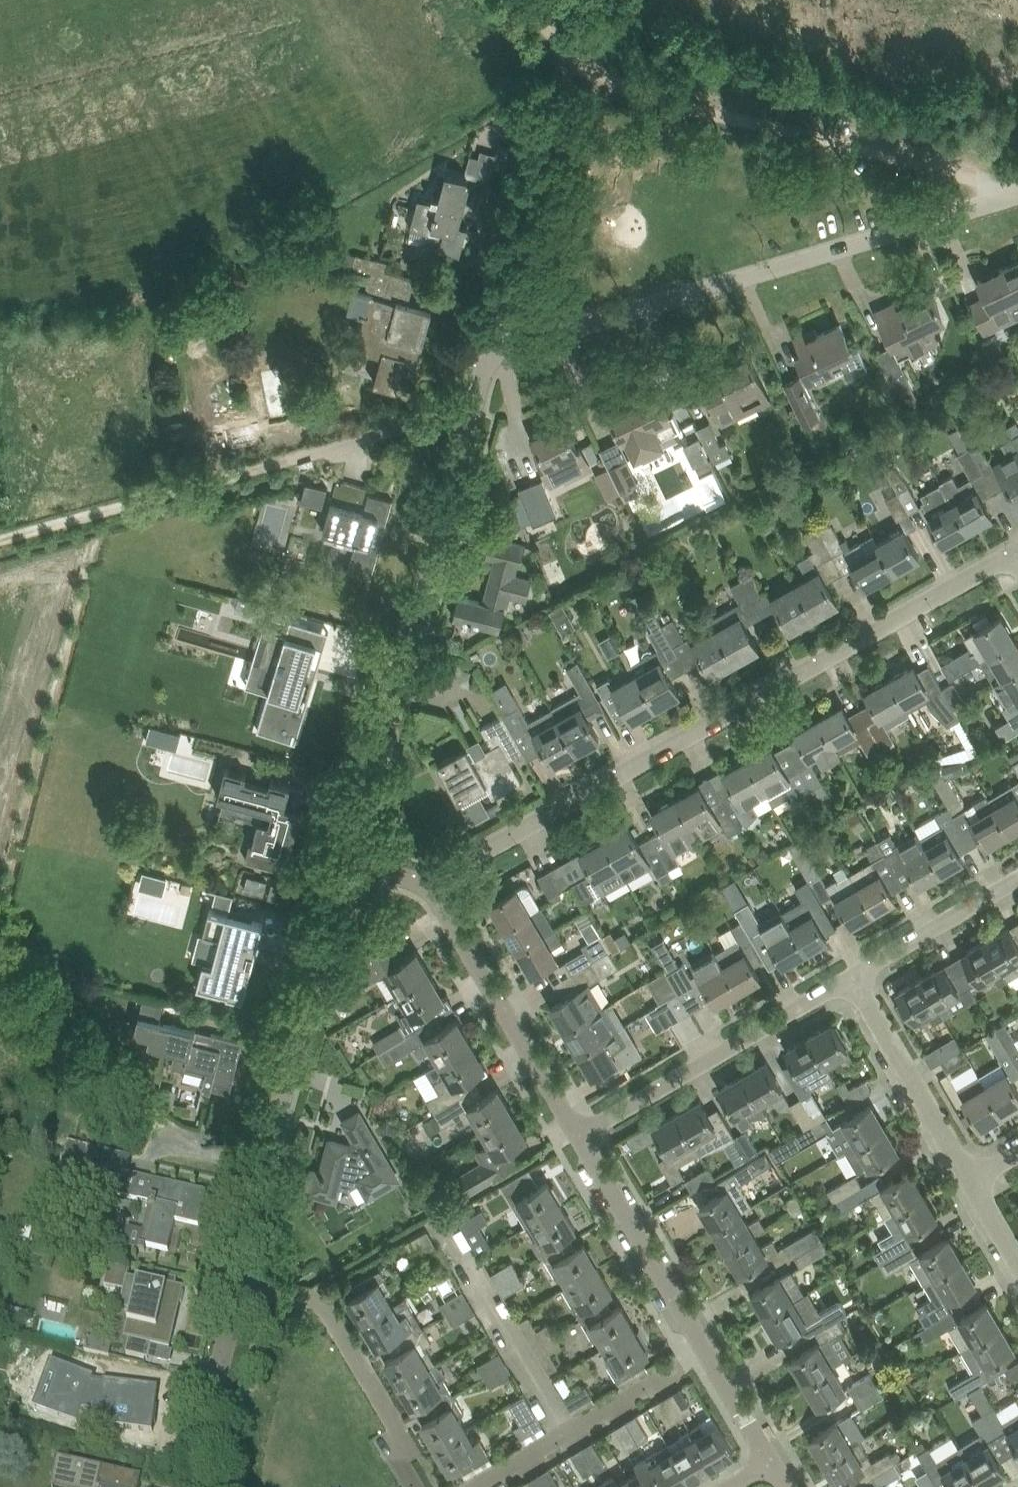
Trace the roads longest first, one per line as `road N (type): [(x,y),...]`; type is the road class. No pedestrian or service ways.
road 1 (residential): [(432,882),(1017,554)]
road 2 (residential): [(470,412),(481,368),(522,343),(1017,191)]
road 3 (unclassified): [(0,538),(470,412)]
road 4 (residential): [(350,861),(470,412)]
road 5 (track): [(1011,193),(575,60)]
road 6 (residential): [(238,1282),(350,861)]
road 7 (residential): [(579,1134),(852,979)]
road 8 (track): [(495,356),(575,60)]
road 9 (residential): [(411,1486),(398,1426),(327,1303),(238,1282)]
road 10 (residential): [(432,882),(579,1134)]
road 11 (residential): [(469,1486),(706,1348)]
road 12 (residential): [(579,1134),(706,1348)]
road 13 (residential): [(968,1178),(852,979)]
road 14 (residential): [(192,1486),(238,1282)]
road 15 (residential): [(852,979),(1017,879)]
road 16 (residential): [(706,1348),(771,1463)]

